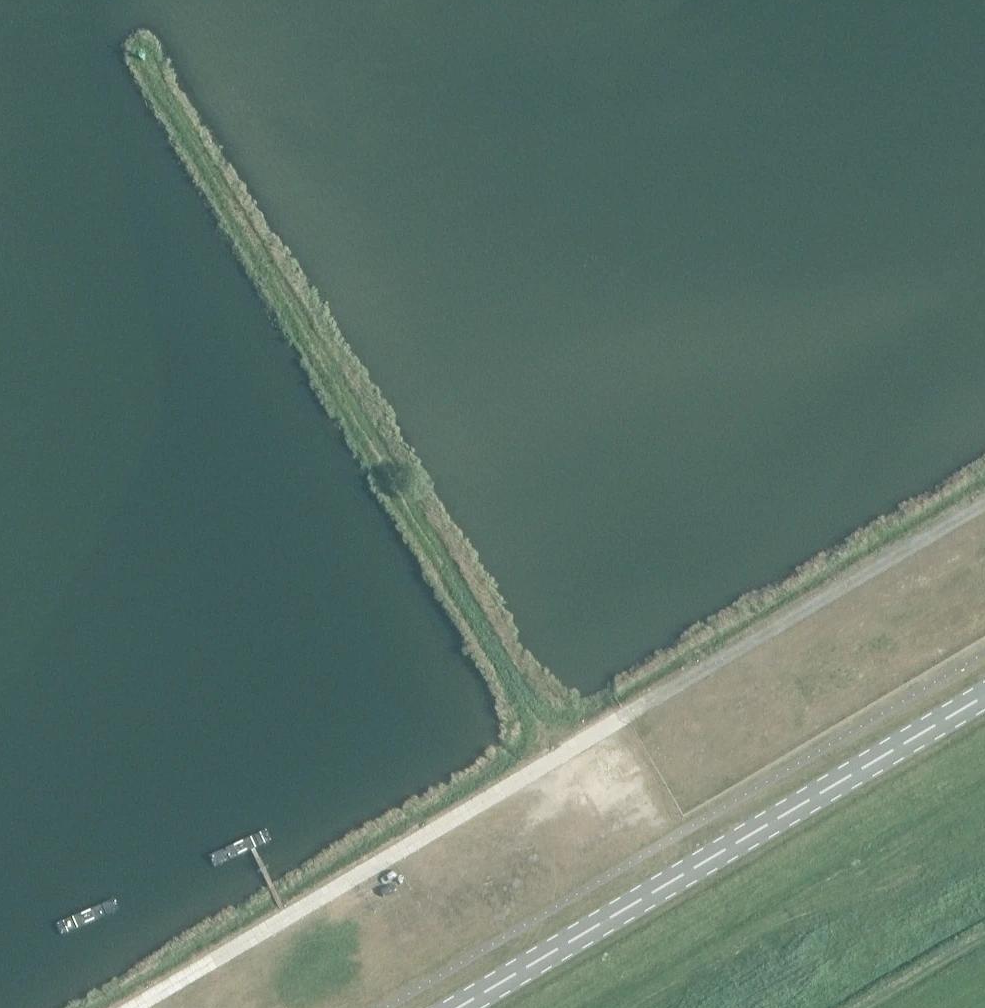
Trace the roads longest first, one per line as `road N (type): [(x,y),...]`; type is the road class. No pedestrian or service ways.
road 1 (secondary): [(450,1007),(984,691)]

